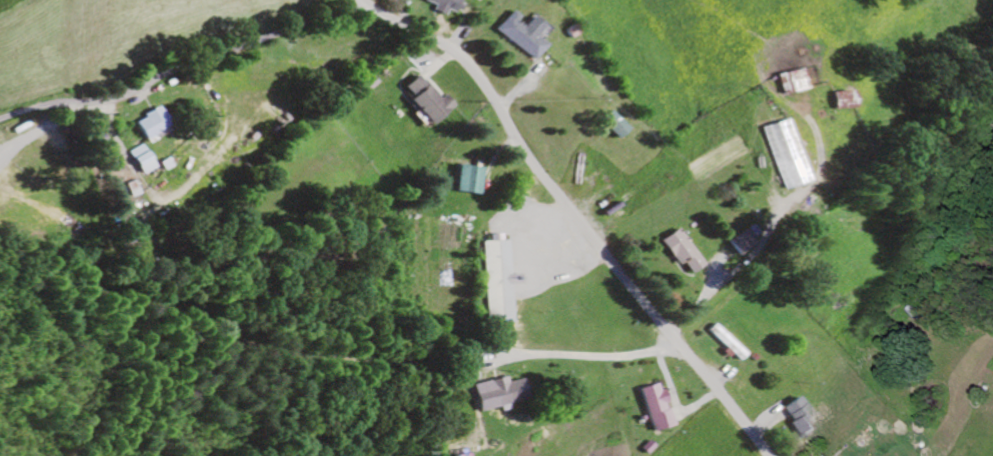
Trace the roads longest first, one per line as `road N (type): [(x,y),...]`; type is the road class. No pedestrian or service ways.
road 1 (residential): [(766,455),(553,190),(466,63),(363,0)]
road 2 (residential): [(366,3),(110,95),(0,118)]

